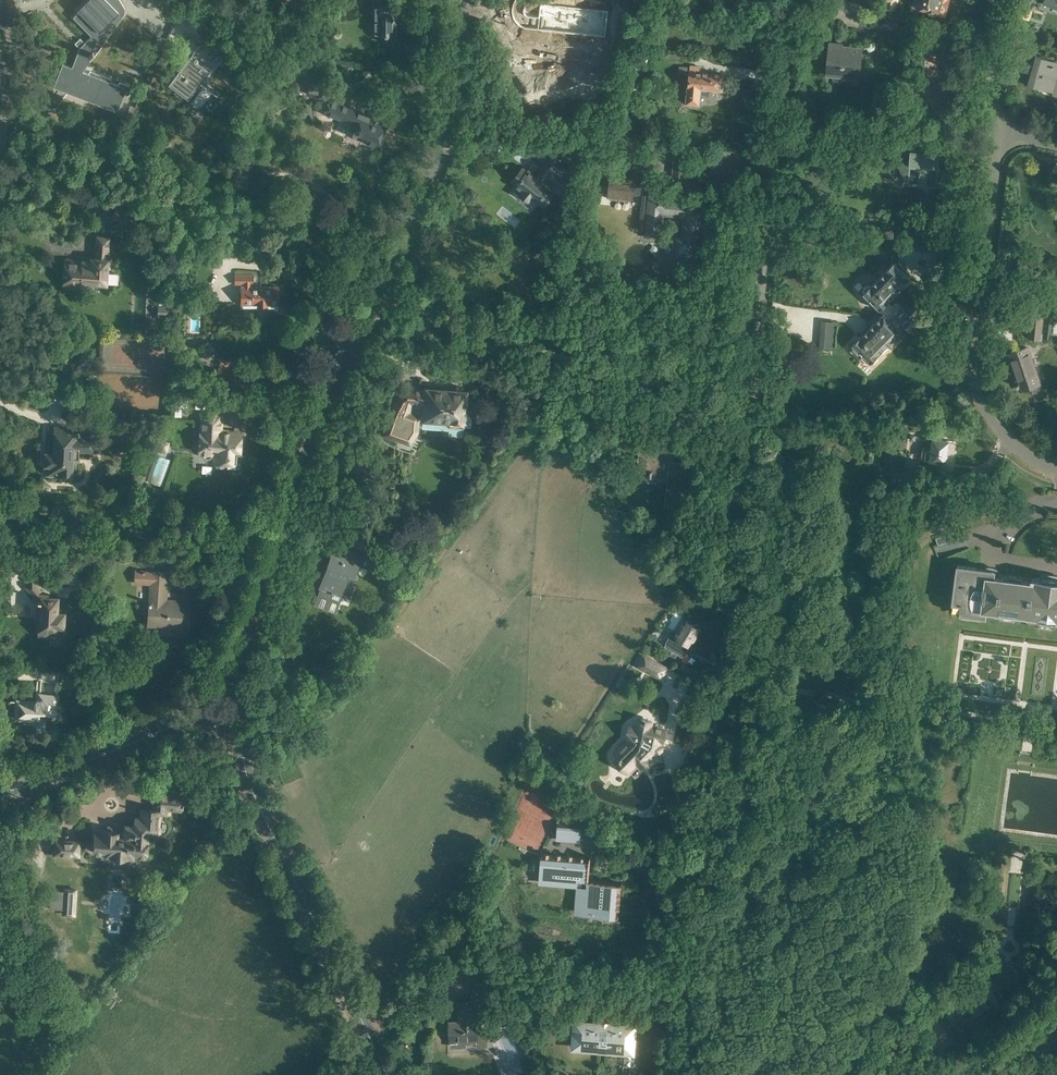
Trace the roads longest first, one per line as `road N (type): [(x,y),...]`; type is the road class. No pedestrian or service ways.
road 1 (residential): [(685,1074),(791,0)]
road 2 (residential): [(229,729),(281,516),(418,204),(453,83),(453,0)]
road 3 (tertiary): [(387,1074),(229,729)]
road 4 (residential): [(1056,468),(1012,445),(983,403),(972,363),(997,132)]
road 5 (track): [(757,685),(1030,719),(1026,751)]
road 6 (tertiary): [(0,790),(24,787),(181,722),(229,729)]
road 7 (residential): [(996,0),(997,132)]

